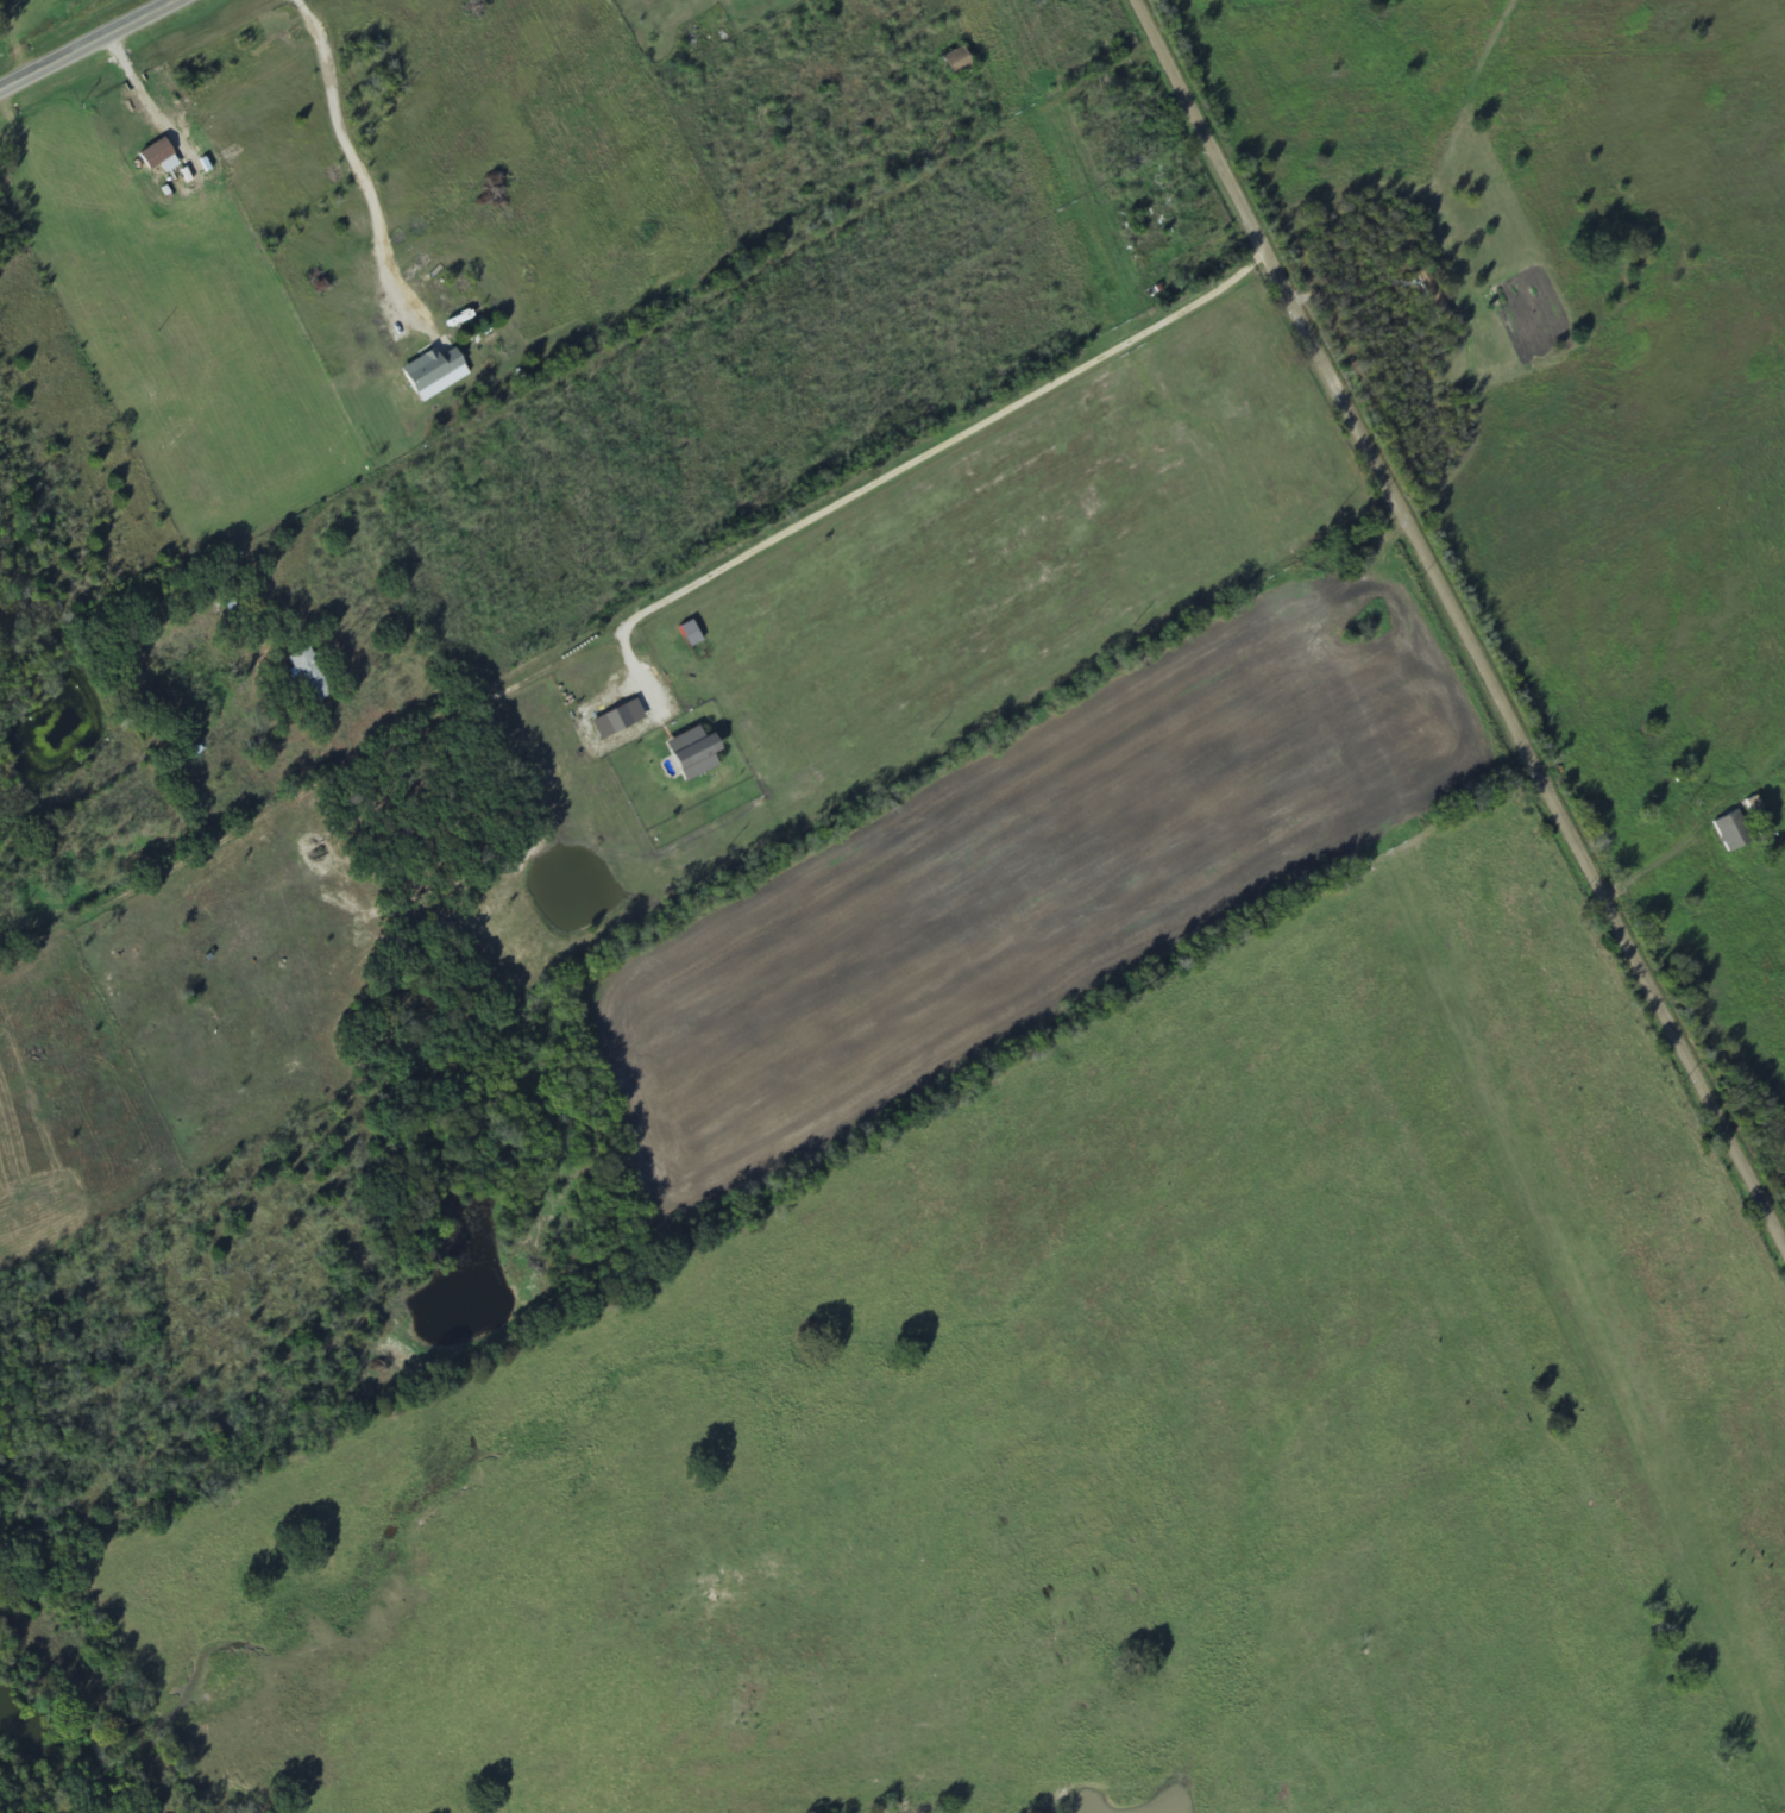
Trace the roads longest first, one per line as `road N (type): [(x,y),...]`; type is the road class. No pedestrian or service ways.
road 1 (residential): [(1784,1250),(1129,0)]
road 2 (secondary): [(0,87),(174,0)]

